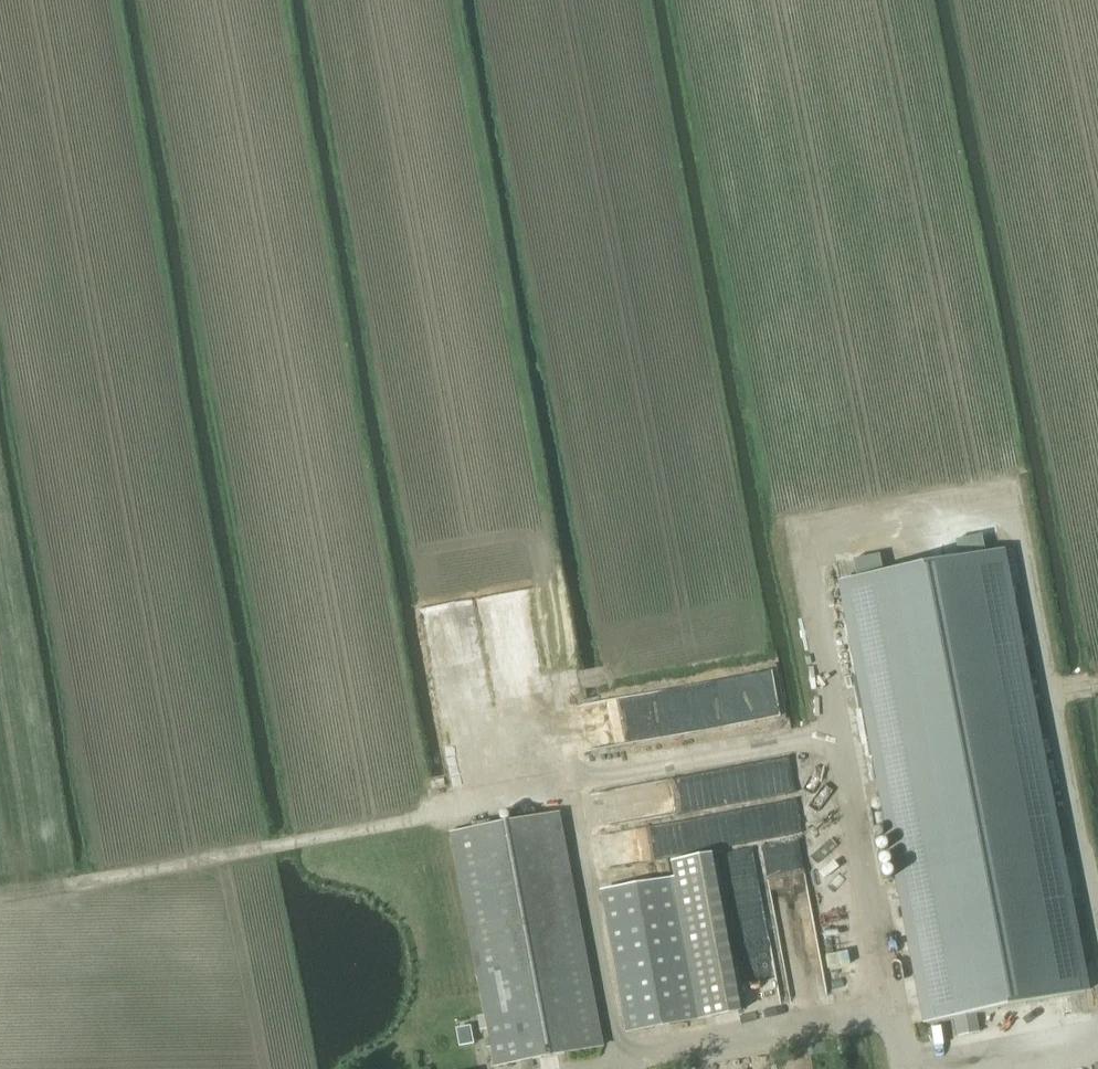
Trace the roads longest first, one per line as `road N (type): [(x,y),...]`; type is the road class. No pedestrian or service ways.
road 1 (track): [(67,887),(567,786)]
road 2 (track): [(606,1068),(616,1064),(567,786)]
road 3 (track): [(567,786),(835,733)]

